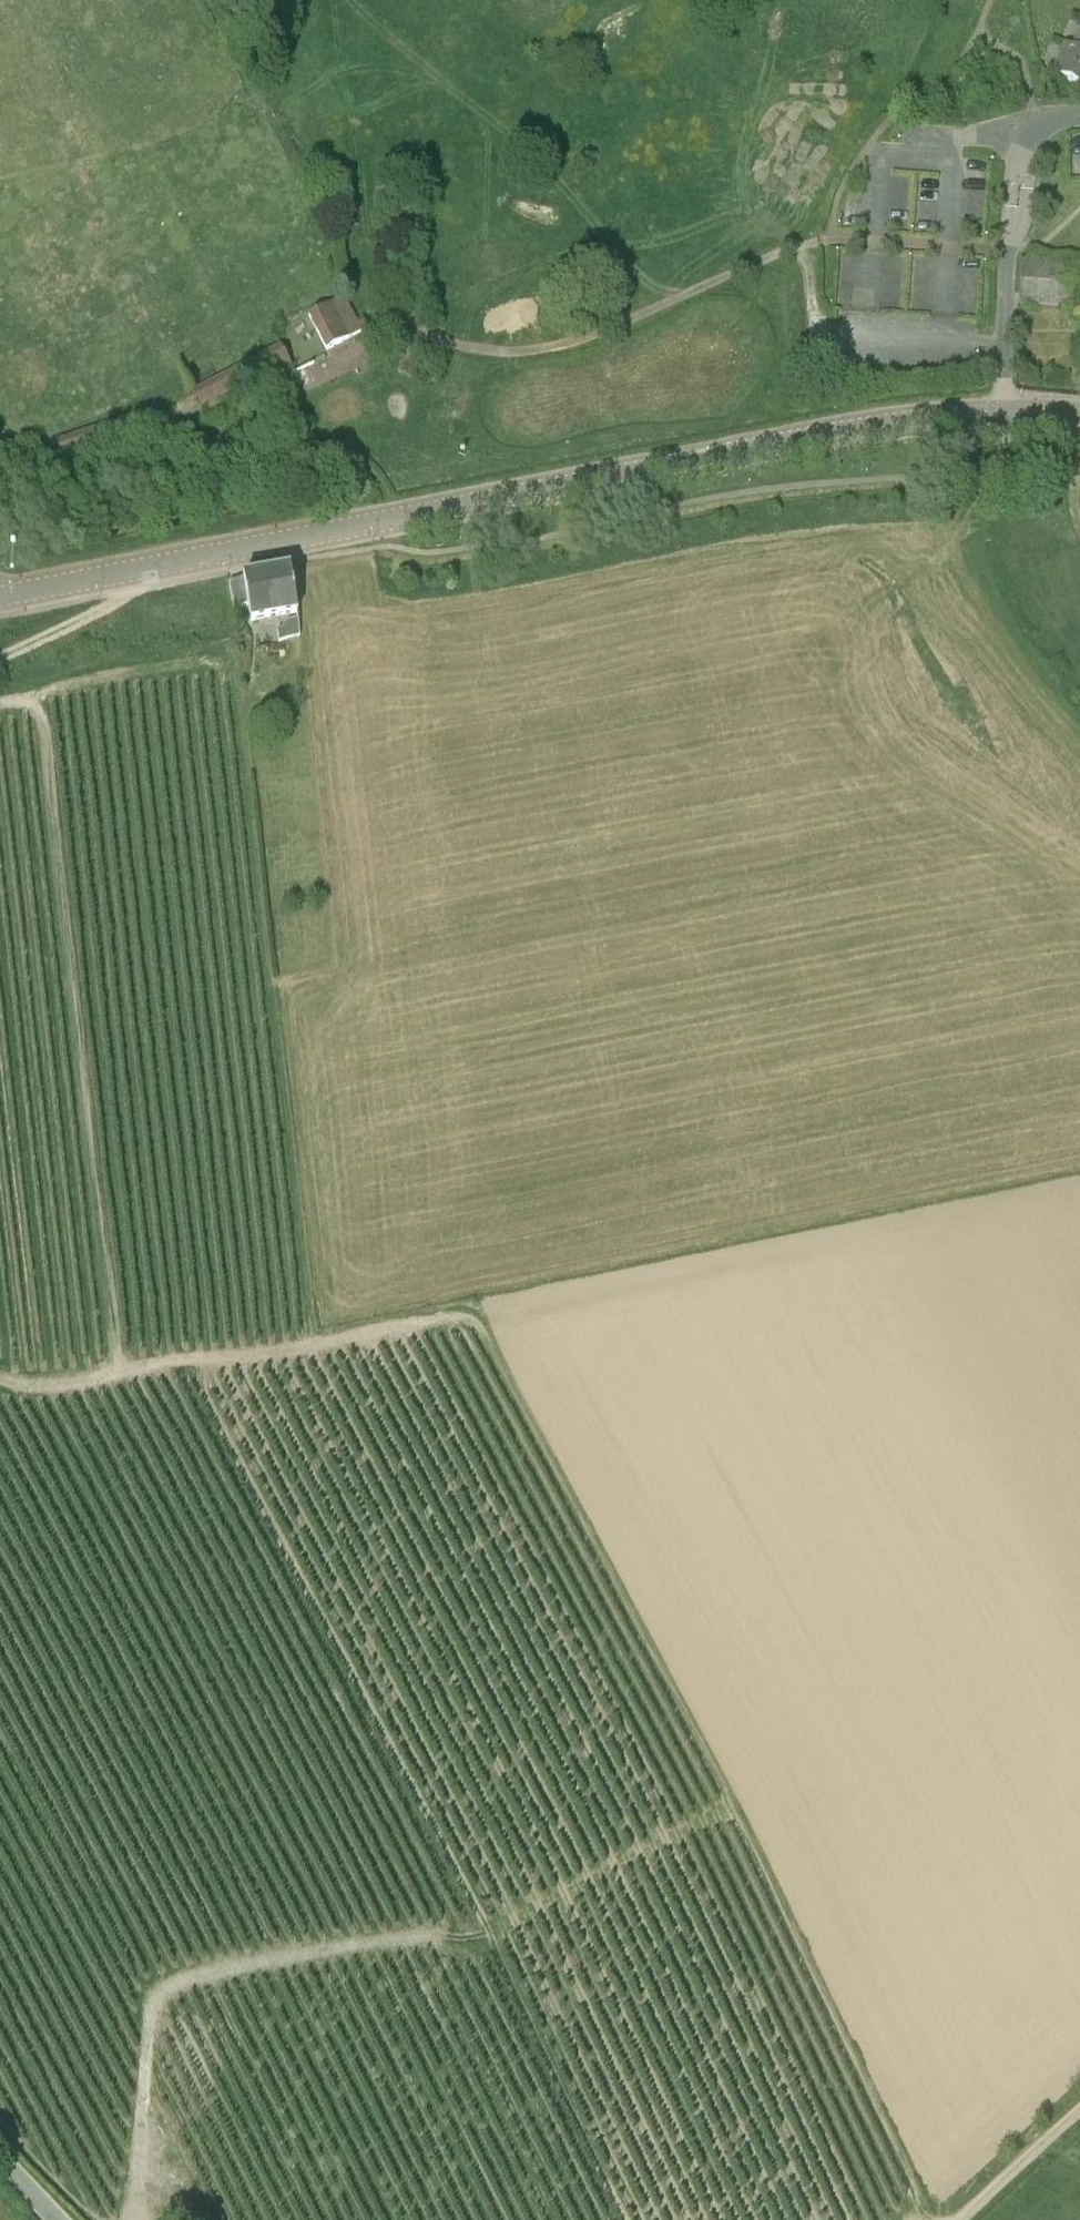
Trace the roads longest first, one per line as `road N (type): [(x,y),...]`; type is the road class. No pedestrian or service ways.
road 1 (tertiary): [(1079,419),(999,412),(865,427),(0,596)]
road 2 (track): [(137,570),(125,602),(0,659)]
road 3 (track): [(962,2219),(1079,2110)]

